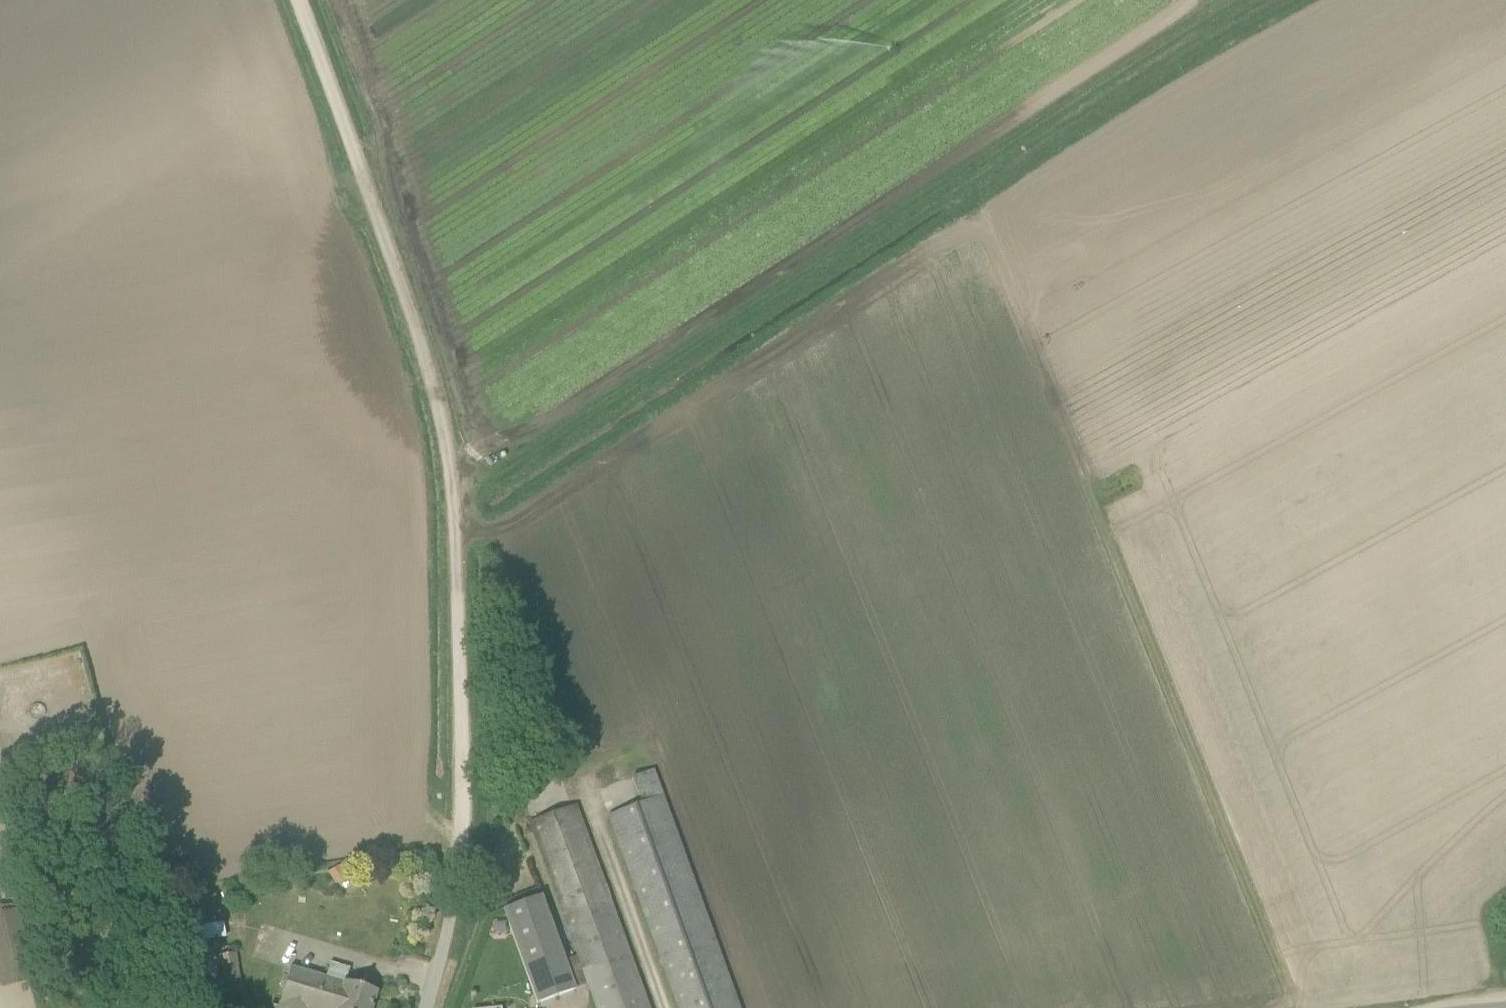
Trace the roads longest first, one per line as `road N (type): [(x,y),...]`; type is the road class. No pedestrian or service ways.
road 1 (track): [(456,487),(1255,0)]
road 2 (track): [(458,846),(456,487),(433,378),(298,0)]
road 3 (unclassified): [(423,1007),(458,846)]

